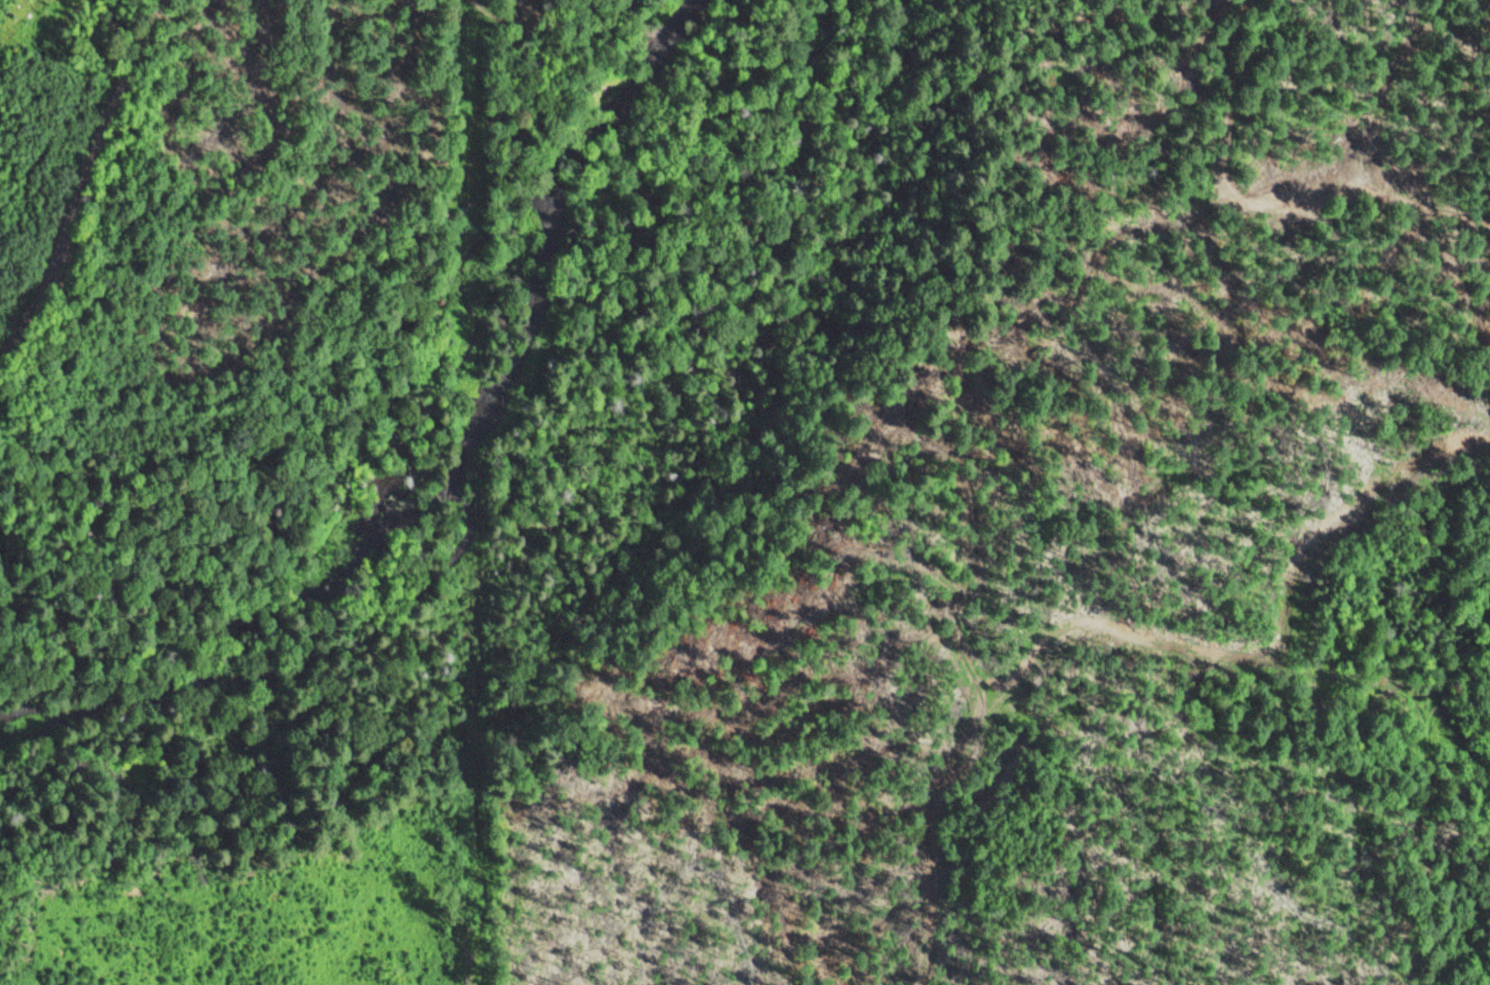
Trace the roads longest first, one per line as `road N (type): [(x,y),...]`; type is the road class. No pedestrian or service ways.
road 1 (track): [(0,346),(45,293),(105,112),(157,0)]

